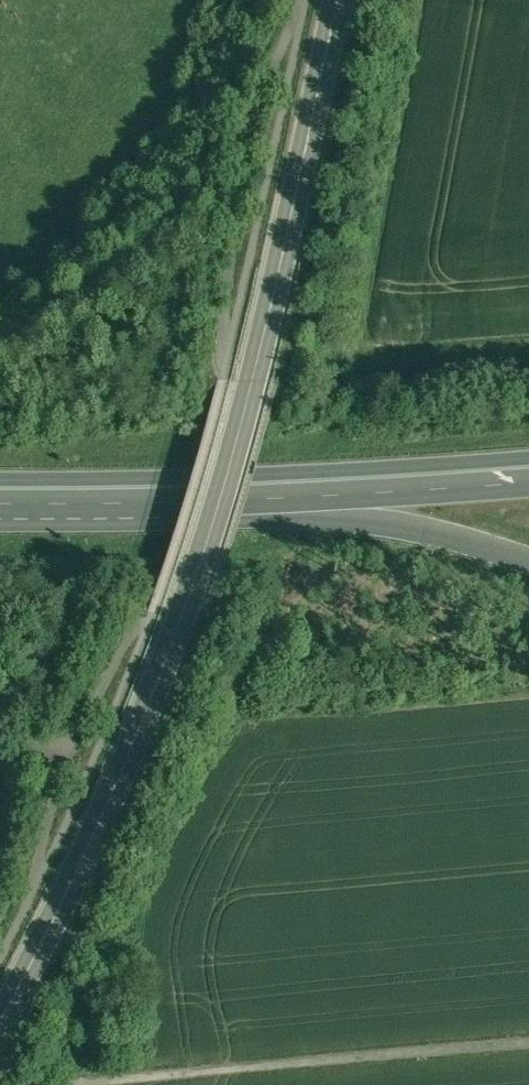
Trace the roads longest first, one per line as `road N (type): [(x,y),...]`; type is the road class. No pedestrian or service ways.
road 1 (secondary): [(337,0),(252,383),(183,615),(121,776),(0,1018)]
road 2 (trunk): [(528,473),(294,491),(0,496)]
road 3 (track): [(528,1042),(70,1084)]

